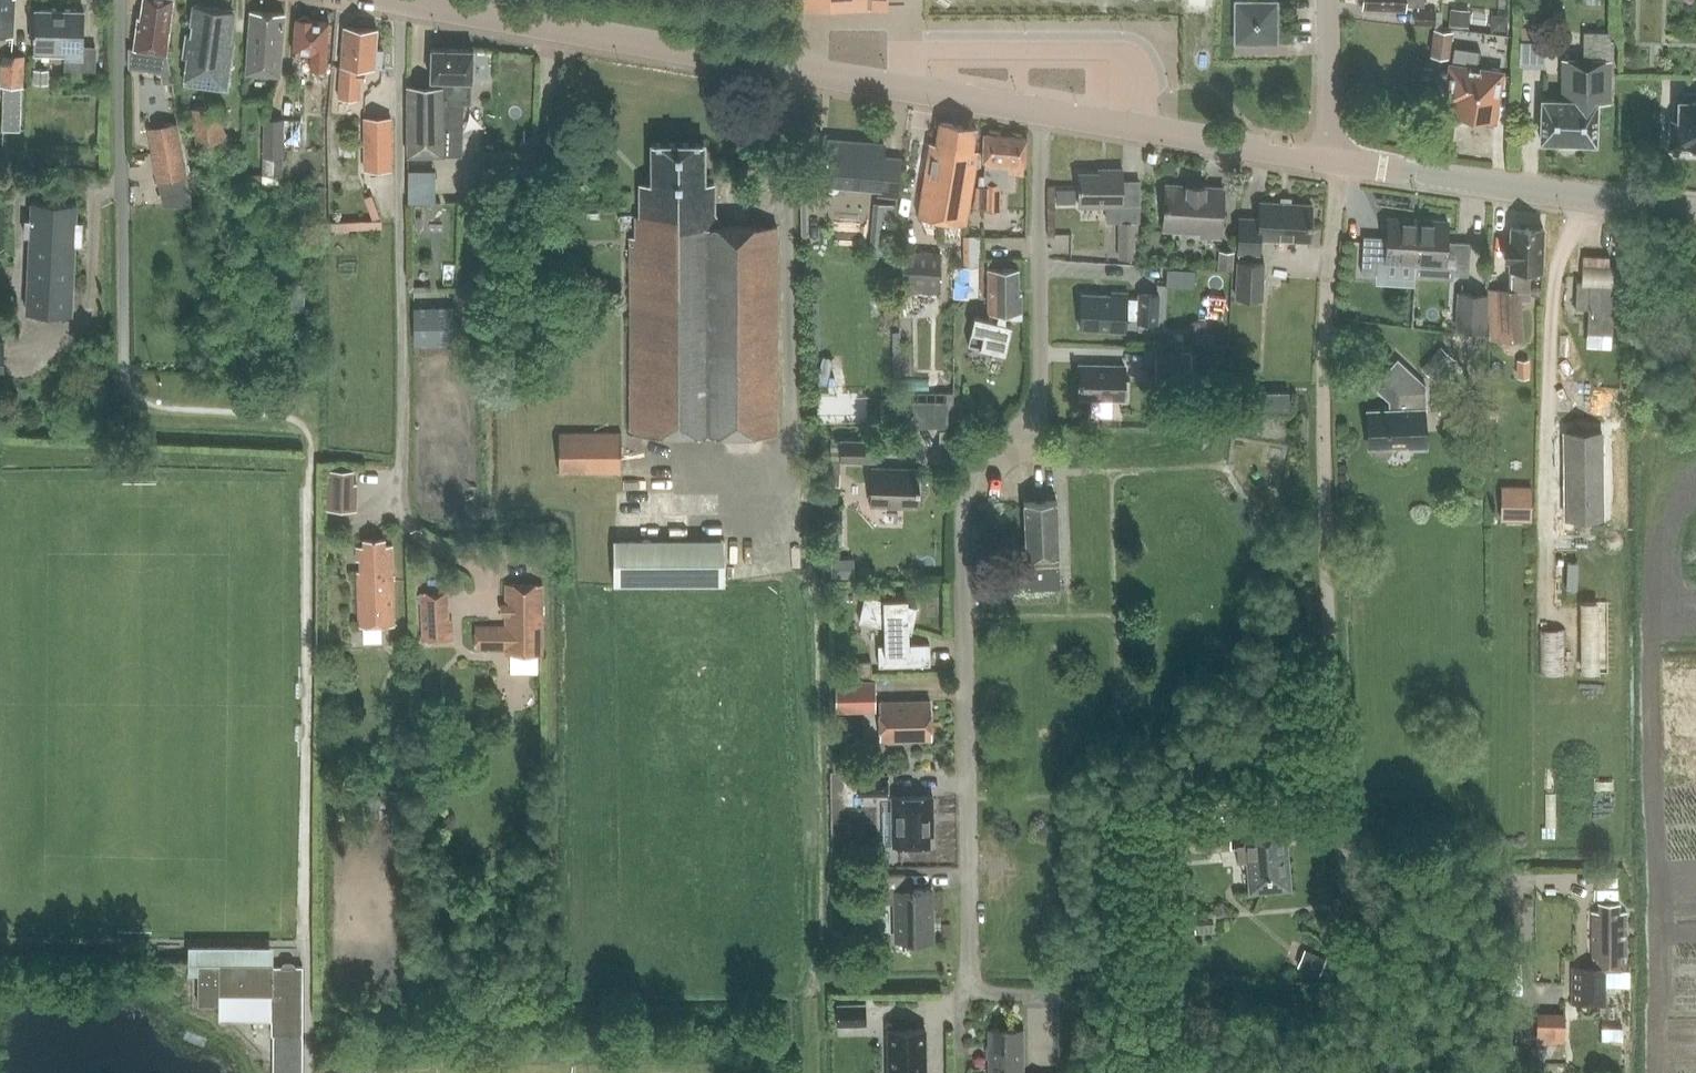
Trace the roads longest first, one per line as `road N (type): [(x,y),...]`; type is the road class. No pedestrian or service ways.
road 1 (residential): [(1056,998),(971,989),(961,505),(969,472),(1038,403),(1039,111)]
road 2 (residential): [(1343,882),(1325,438),(1340,186),(1328,160)]
road 3 (tertiary): [(1039,111),(400,3)]
road 4 (residential): [(504,564),(416,536),(399,502),(400,3)]
road 5 (residential): [(122,0),(124,378)]
road 6 (tertiary): [(1695,212),(1328,160)]
road 7 (tertiary): [(1328,160),(1039,111)]
road 8 (residential): [(1328,160),(1326,0)]

